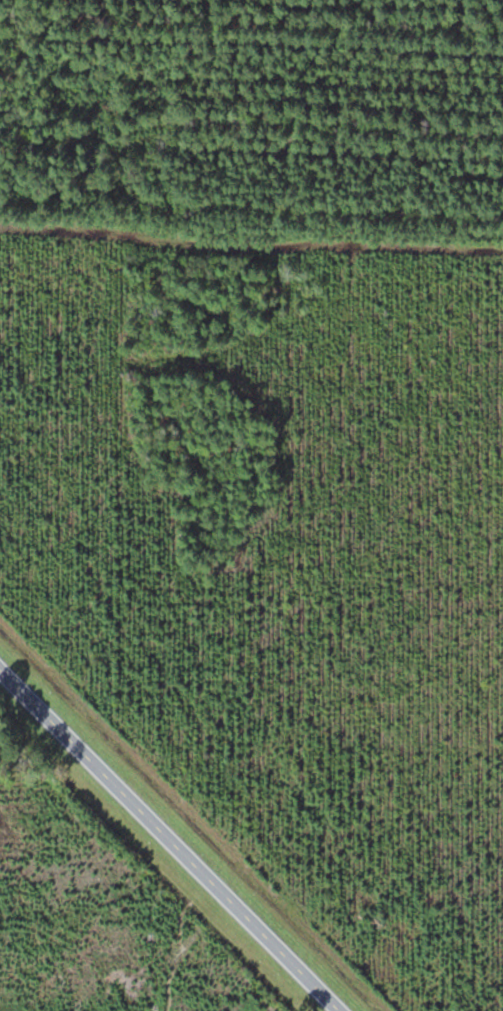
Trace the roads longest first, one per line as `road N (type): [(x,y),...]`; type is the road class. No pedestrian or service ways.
road 1 (primary): [(340,1010),(0,671)]

